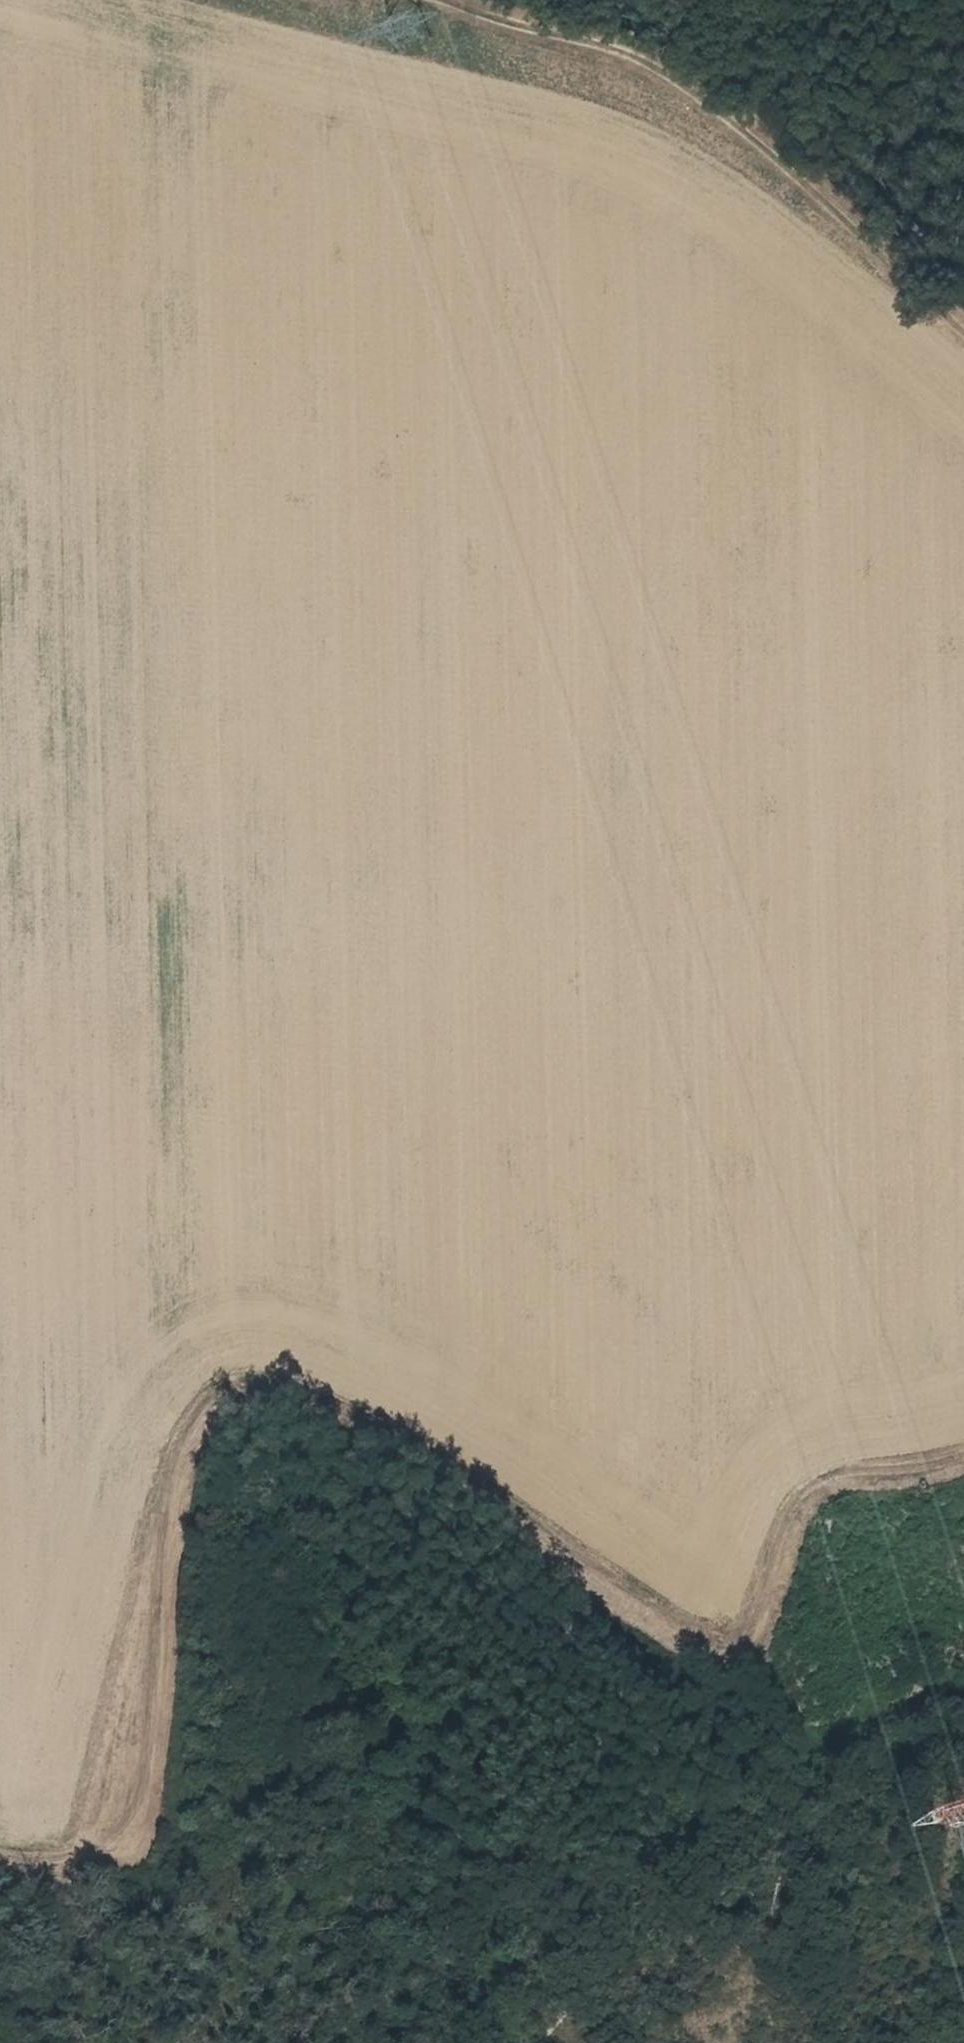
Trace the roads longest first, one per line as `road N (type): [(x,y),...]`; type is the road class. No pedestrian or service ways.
road 1 (track): [(0,1855),(69,1860),(125,1831),(150,1753),(171,1489),(190,1419),(226,1381),(283,1382),(409,1438),(698,1640),(734,1639),(756,1613),(787,1510),(810,1484),(845,1470),(963,1465)]
road 2 (track): [(427,0),(634,61),(742,139),(963,333)]

